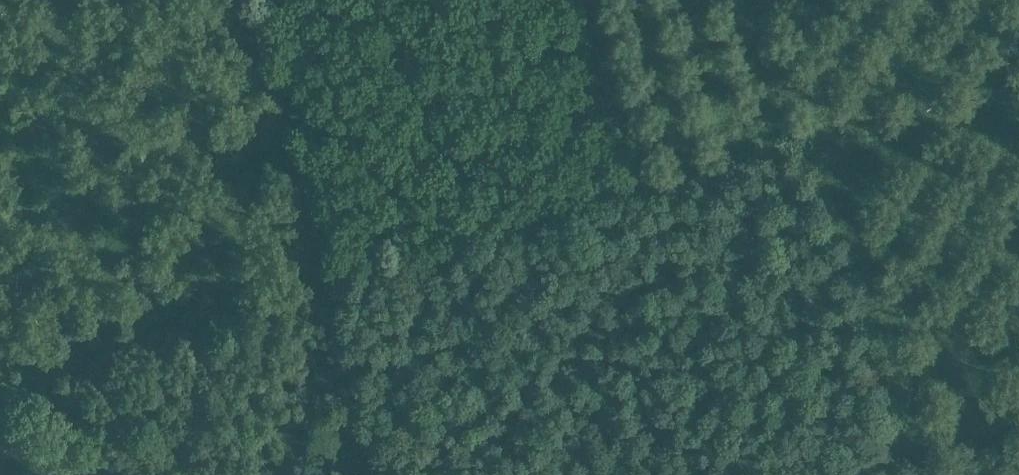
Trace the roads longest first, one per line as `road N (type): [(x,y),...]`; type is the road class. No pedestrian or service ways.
road 1 (track): [(802,474),(1018,411)]

